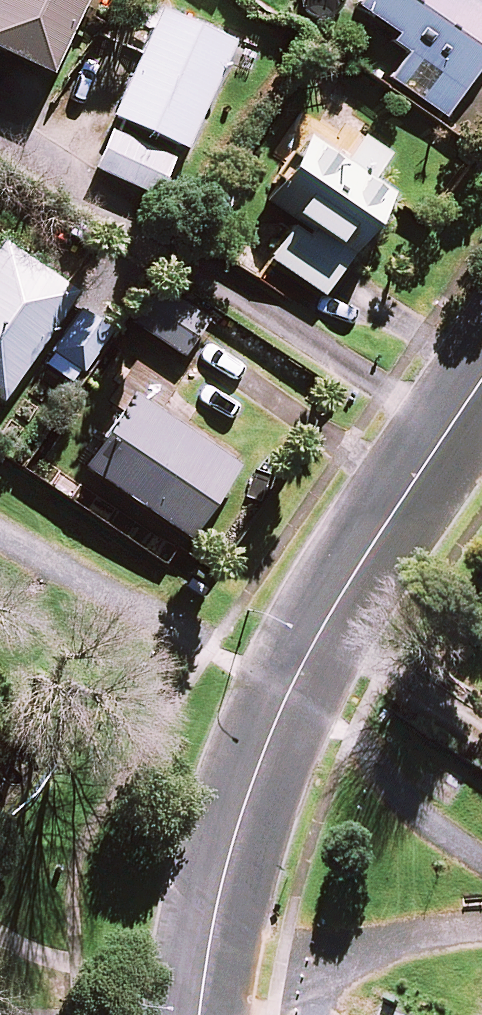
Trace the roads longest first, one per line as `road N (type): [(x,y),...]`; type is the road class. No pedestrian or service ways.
road 1 (residential): [(166,1014),(197,826),(233,720),(284,632),(333,612)]
road 2 (residential): [(333,612),(266,807),(220,1014)]
road 3 (residential): [(333,612),(481,382)]

